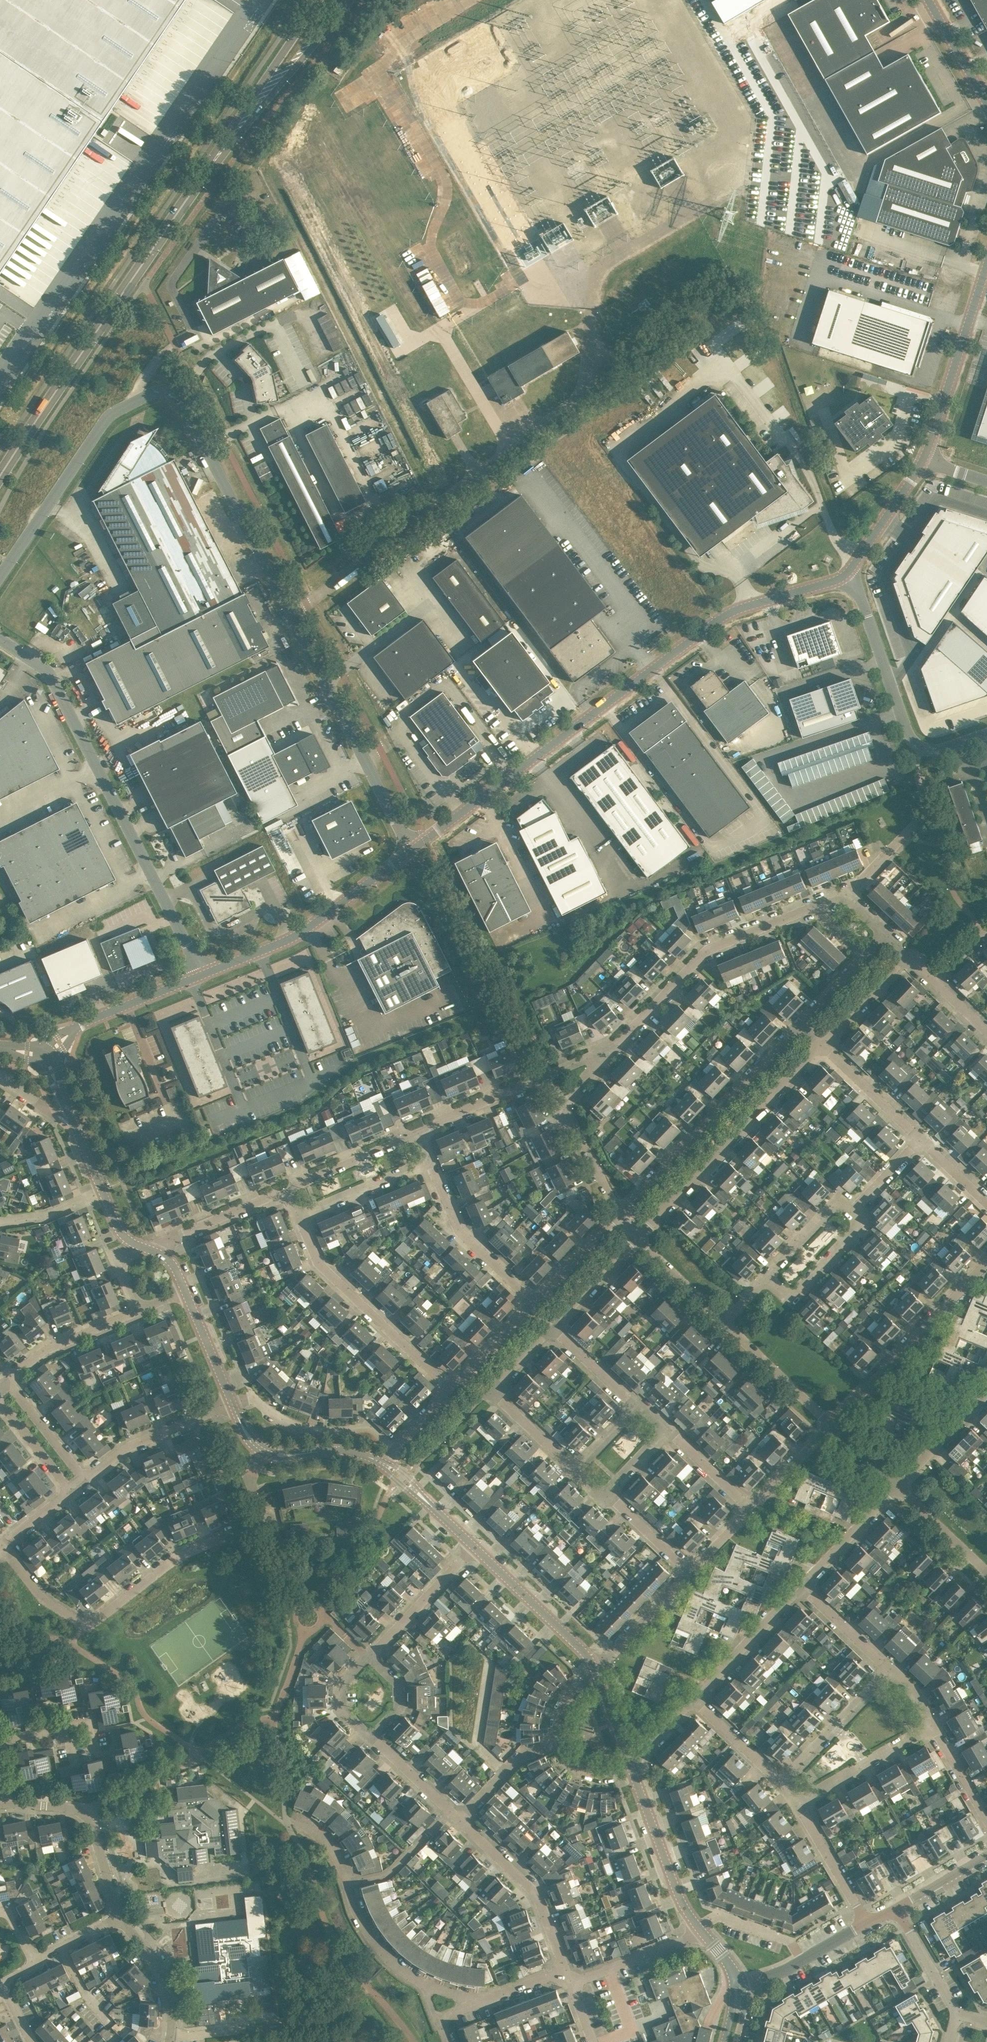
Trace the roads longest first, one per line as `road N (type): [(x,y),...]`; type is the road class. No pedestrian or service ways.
road 1 (unclassified): [(412,850),(728,612),(846,574)]
road 2 (unclassified): [(290,615),(206,446),(170,394),(155,392),(108,416),(0,576)]
road 3 (unclassified): [(290,615),(583,395),(592,310)]
road 4 (secondary): [(0,477),(247,116)]
road 5 (unclassified): [(0,642),(53,682),(203,974)]
road 6 (residential): [(266,1519),(179,1555),(91,1624),(39,1596),(1,1543)]
road 7 (residential): [(638,1237),(827,1049)]
road 8 (unclassified): [(412,850),(290,615)]
road 9 (residential): [(800,1022),(619,1214)]
road 10 (unclassified): [(986,735),(931,751),(911,738),(846,574)]
road 11 (residential): [(613,1047),(705,952),(818,906)]
road 12 (unclassified): [(203,974),(300,934),(412,850)]
road 13 (residential): [(452,1391),(318,1262),(299,1219)]
road 14 (residential): [(831,1423),(986,1261)]
road 15 (residential): [(577,1471),(489,1390),(552,1326)]
road 16 (unclassified): [(925,459),(986,264)]
road 17 (residential): [(571,1983),(536,1893),(461,1821)]
road 18 (residential): [(398,1448),(370,1427),(314,1431),(255,1395),(232,1404)]
road 19 (tertiary): [(703,1933),(678,1893),(631,1766)]
road 20 (unclassified): [(46,1060),(83,1023),(203,974)]
road 21 (residential): [(533,1304),(458,1229),(430,1164)]
road 22 (tertiary): [(594,1671),(579,1645),(473,1547)]
road 23 (residential): [(84,1479),(124,1448),(232,1404)]
road 24 (residential): [(765,1277),(789,1302),(861,1224),(849,1212)]
road 25 (residential): [(797,1806),(932,1725)]
road 26 (residential): [(781,1782),(890,1669)]
road 27 (residential): [(695,1700),(802,1587)]
road 28 (secondary): [(247,116),(348,0)]
road 29 (residential): [(369,1655),(473,1547)]
road 30 (residential): [(831,1423),(723,1320)]
road 31 (residential): [(7,1378),(44,1349),(138,1310)]
road 32 (residential): [(158,1252),(165,1240),(285,1188)]
road 33 (residential): [(417,1131),(549,1074)]
road 34 (residential): [(285,1188),(417,1131)]
road 35 (tertiary): [(736,1982),(781,1972),(865,1923)]
road 36 (residential): [(299,1219),(430,1164)]
road 37 (residential): [(703,1933),(571,1983)]
road 38 (unclassified): [(846,574),(925,459)]
road 39 (residential): [(802,1587),(897,1487)]
road 40 (residential): [(594,1671),(688,1573)]
road 41 (secondary): [(317,0),(247,116)]
road 42 (residential): [(865,1923),(797,1806)]
road 43 (residential): [(120,1917),(158,1961),(172,2034)]
road 44 (residential): [(921,1140),(827,1049)]
road 45 (residential): [(425,1985),(369,1935),(349,1884)]
road 46 (residential): [(349,1884),(390,1873),(450,1811)]
road 47 (residential): [(897,1487),(986,1394)]
road 48 (residential): [(619,1214),(561,1101)]
road 49 (residential): [(84,1479),(7,1378)]
road 50 (residential): [(827,1049),(914,959)]
road 51 (residential): [(619,1214),(533,1304)]
road 52 (residential): [(491,1662),(479,1746),(508,1773)]
road 53 (residential): [(957,2014),(897,1905)]
road 54 (residential): [(552,1326),(638,1237)]
road 55 (tertiary): [(232,1404),(185,1291)]
road 56 (residential): [(765,1277),(838,1201),(849,1212)]
road 57 (residential): [(986,1568),(897,1487)]
road 58 (residential): [(890,1669),(802,1587)]

